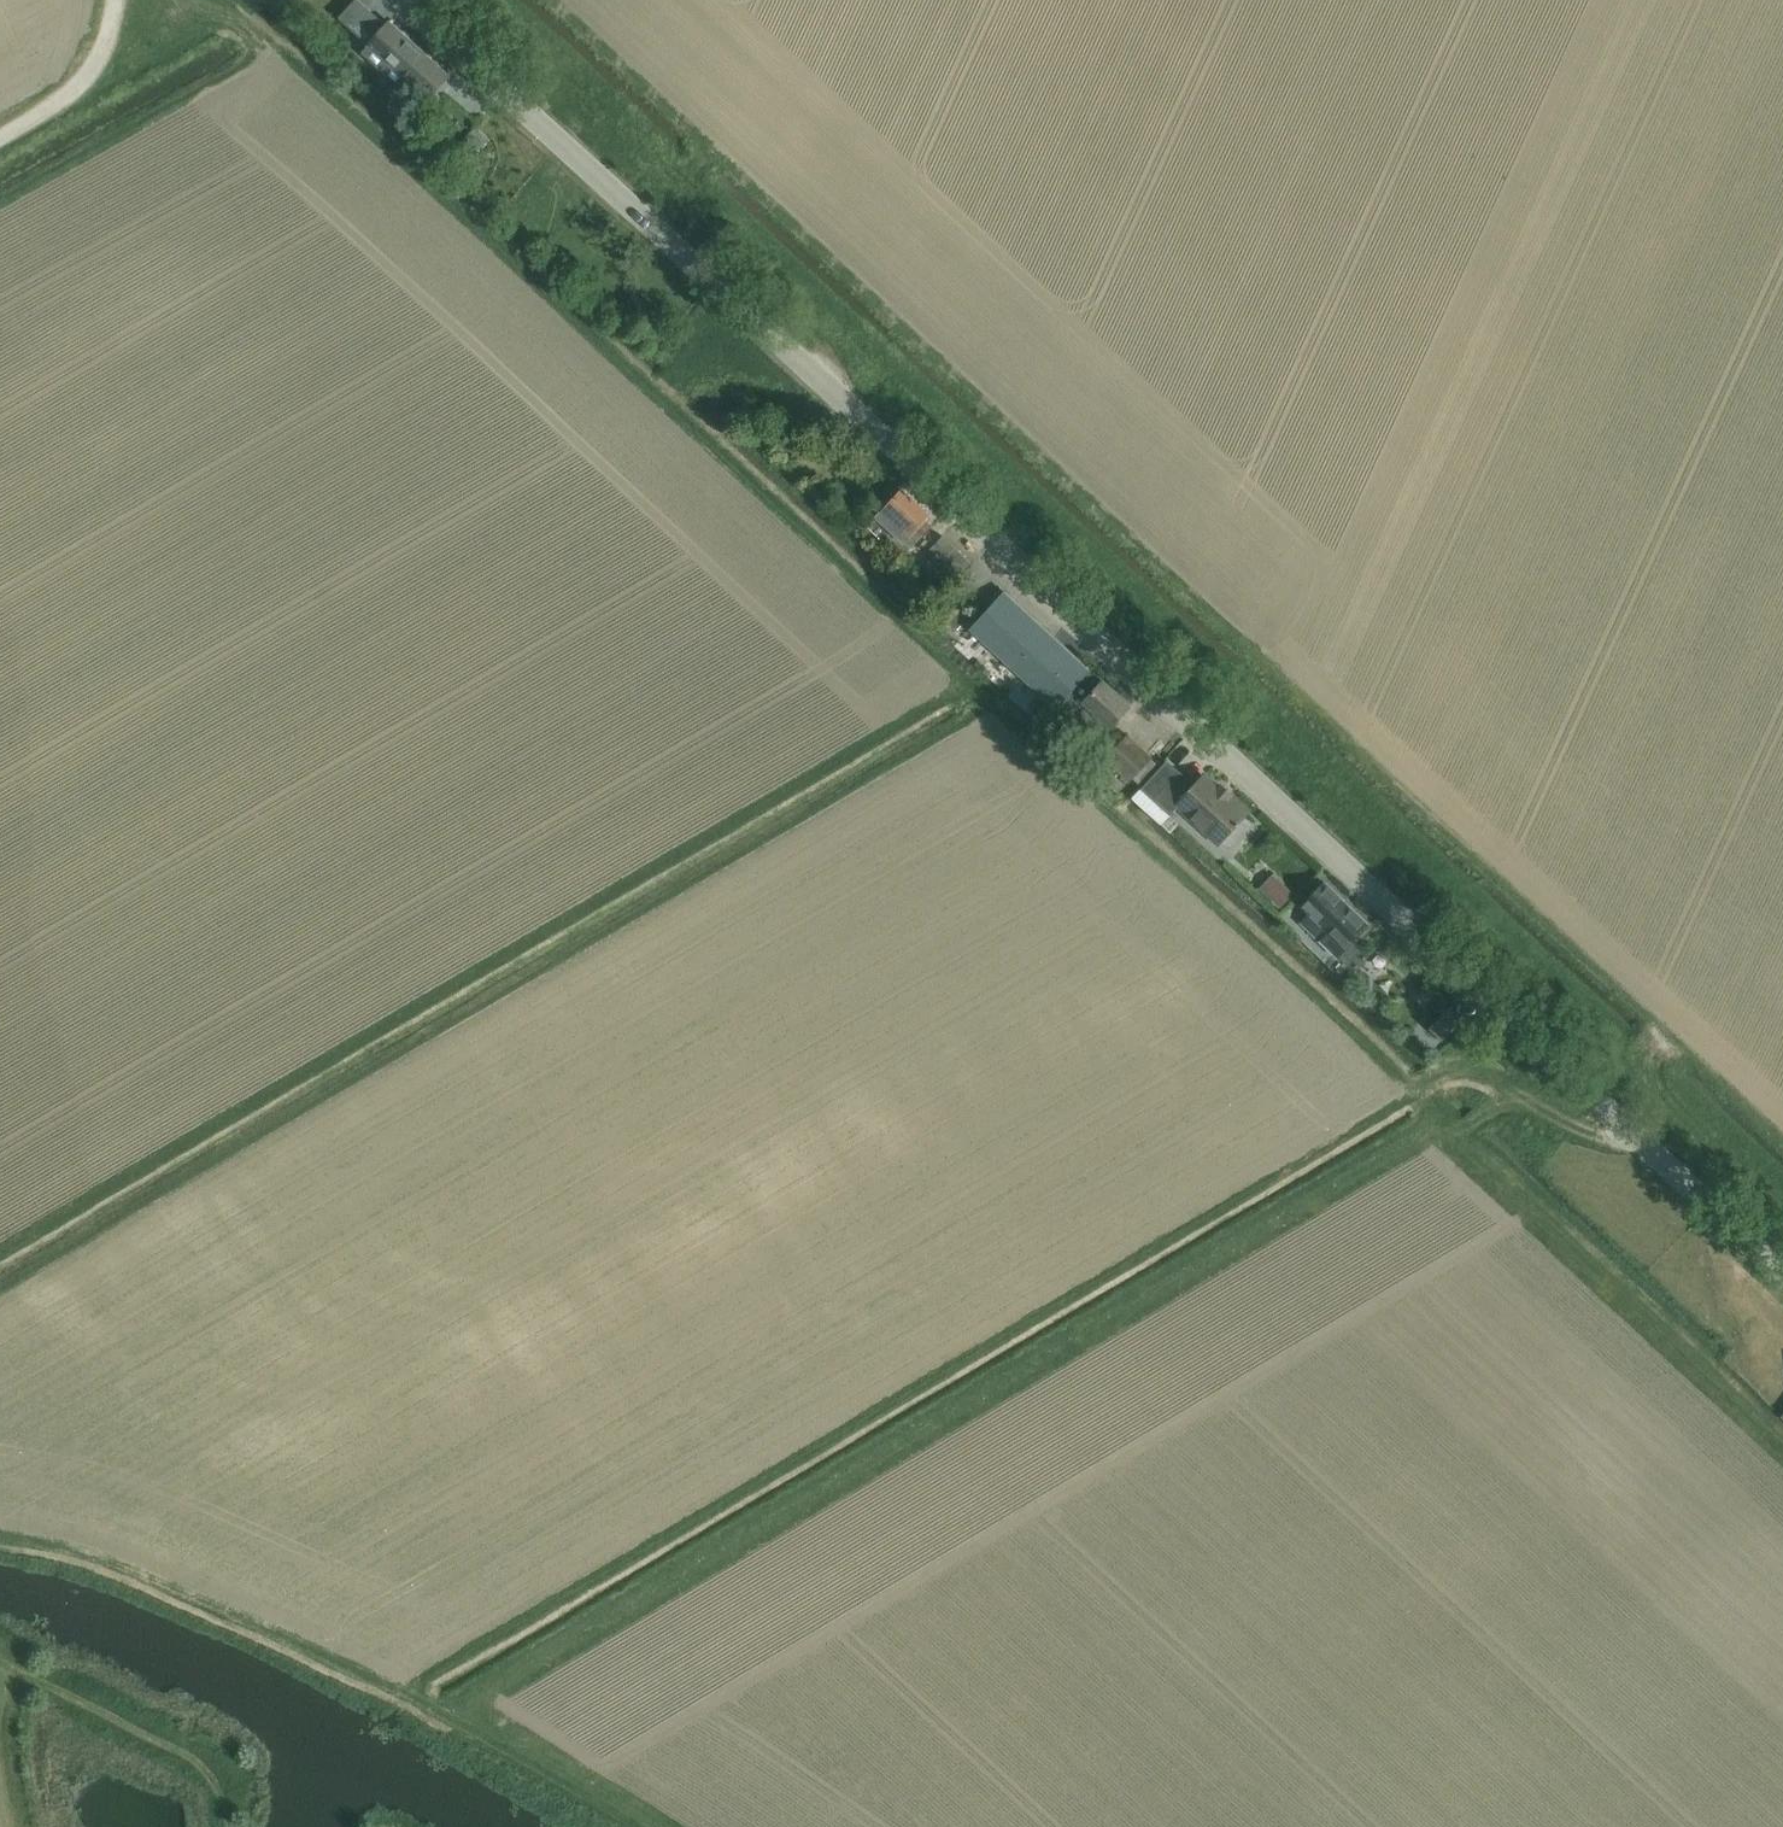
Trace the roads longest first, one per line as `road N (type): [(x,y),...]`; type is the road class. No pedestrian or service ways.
road 1 (unclassified): [(1782,1278),(403,0)]
road 2 (track): [(1416,1087),(1451,1073),(1480,1075),(1574,1127),(1637,1141)]
road 3 (track): [(0,139),(87,78),(115,0)]

